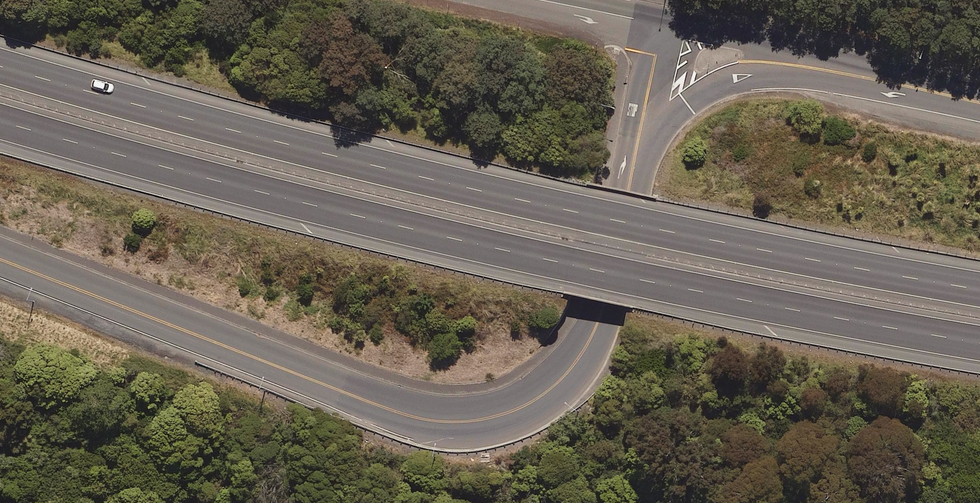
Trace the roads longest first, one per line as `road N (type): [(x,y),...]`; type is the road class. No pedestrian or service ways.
road 1 (motorway): [(0,67),(582,214),(979,290)]
road 2 (motorway): [(979,341),(502,251),(0,119)]
road 3 (secondary): [(0,259),(409,415),(476,421),(531,404),(578,356),(602,299),(635,150)]
road 4 (secondary): [(979,113),(836,81),(758,74),(712,86),(635,150)]
road 5 (secondary): [(664,24),(979,91)]
road 6 (secondary): [(635,150),(664,24)]
road 7 (motorway): [(541,0),(664,24)]

